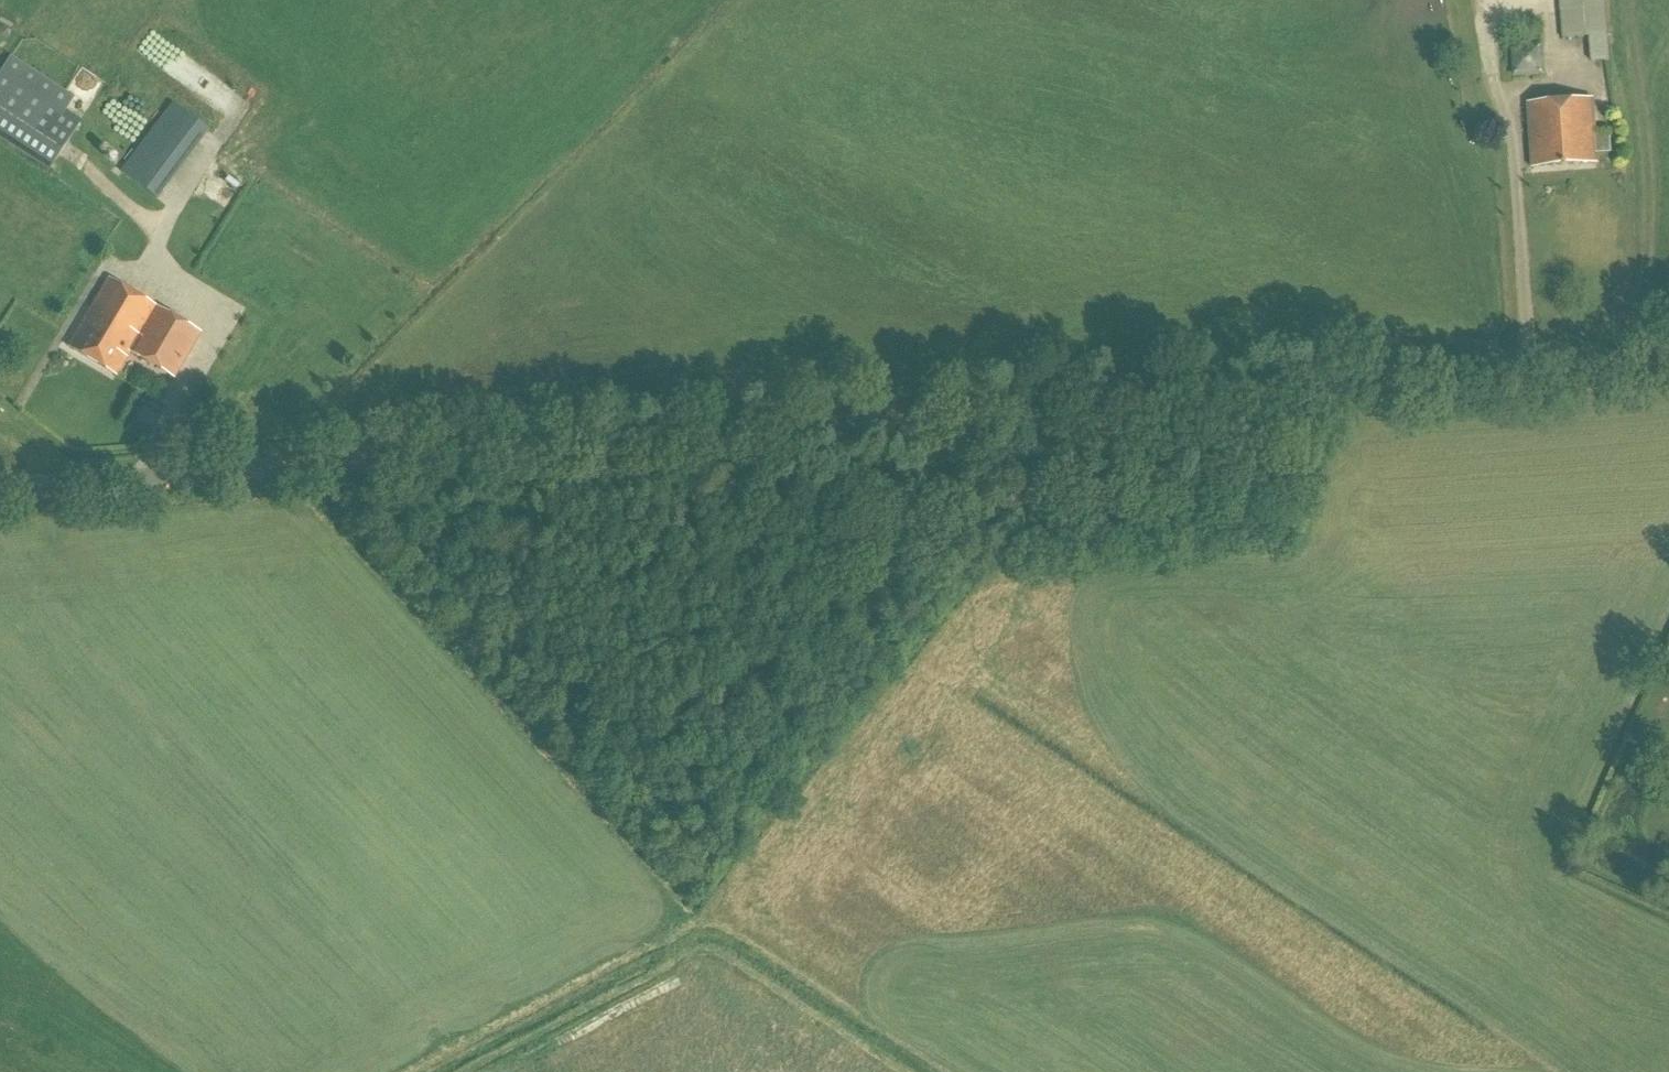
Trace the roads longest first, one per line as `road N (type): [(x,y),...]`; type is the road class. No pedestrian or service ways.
road 1 (unclassified): [(0,489),(1668,357)]

